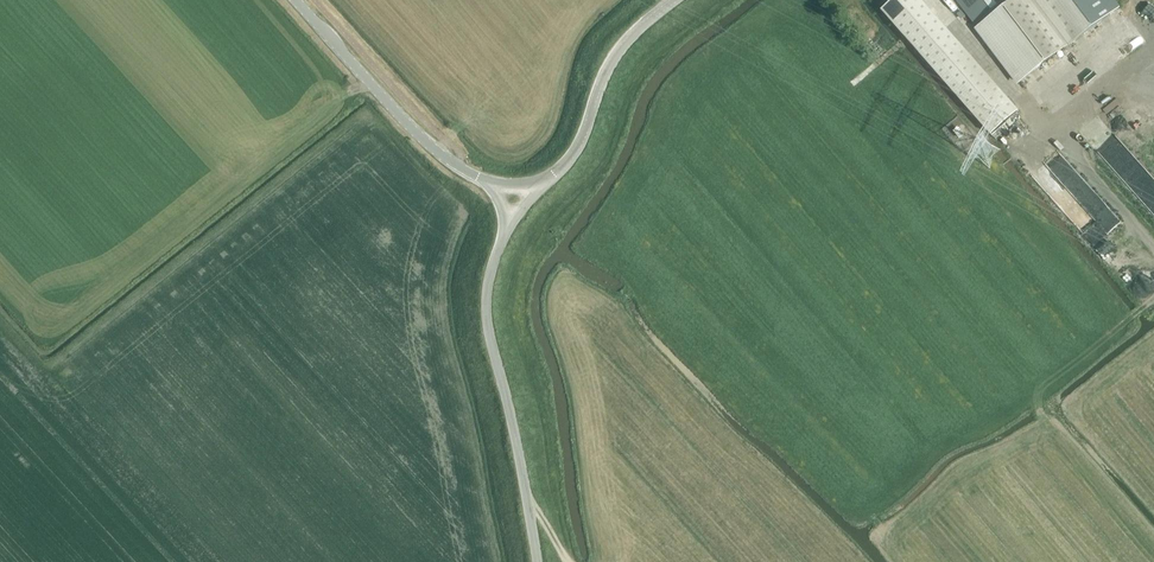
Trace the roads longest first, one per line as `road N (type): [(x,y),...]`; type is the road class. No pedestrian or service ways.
road 1 (unclassified): [(538,561),(487,310),(504,236)]
road 2 (unclassified): [(483,182),(413,131),(292,0)]
road 3 (unclassified): [(550,179),(581,145),(613,58),(672,0)]

